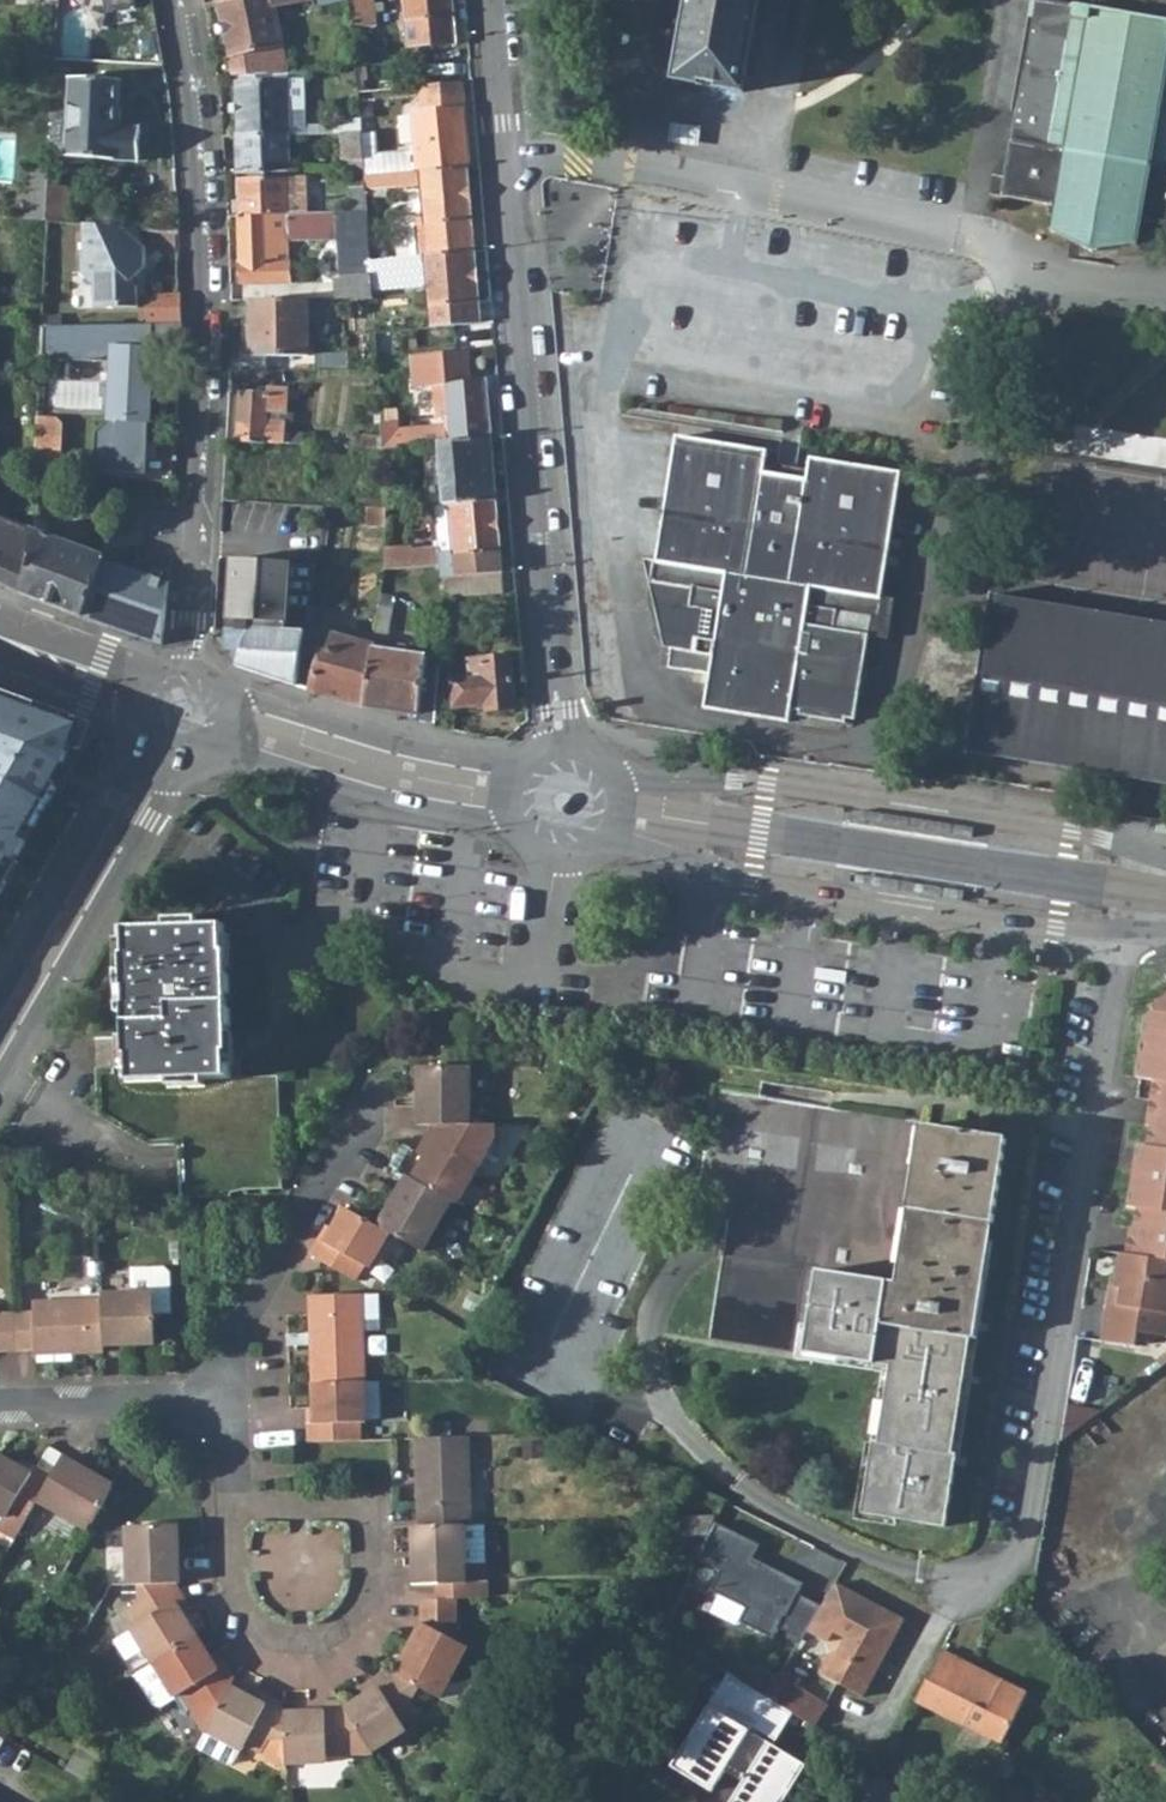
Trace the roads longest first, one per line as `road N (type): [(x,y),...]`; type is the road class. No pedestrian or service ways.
road 1 (residential): [(1109,930),(1019,1547),(994,1586),(939,1630),(870,1753)]
road 2 (residential): [(494,0),(532,444),(572,752)]
road 3 (residential): [(171,0),(199,253),(204,457),(195,675)]
road 4 (secondary): [(1165,858),(1073,831),(819,791),(649,789),(618,776)]
road 5 (secondary): [(603,849),(1109,930)]
road 6 (residential): [(229,1403),(229,1367),(394,1062)]
road 7 (residential): [(232,1497),(231,1590),(259,1637),(285,1652),(319,1653),(355,1615),(359,1502)]
road 8 (tertiary): [(0,1076),(182,775)]
road 9 (secondary): [(535,768),(470,765),(230,700)]
road 10 (secondary): [(221,762),(526,830)]
road 11 (tertiary): [(141,746),(0,1002)]
road 12 (residential): [(0,1411),(229,1403)]
road 13 (secondary): [(0,635),(96,674),(141,703)]
road 14 (residential): [(359,1502),(232,1497)]

